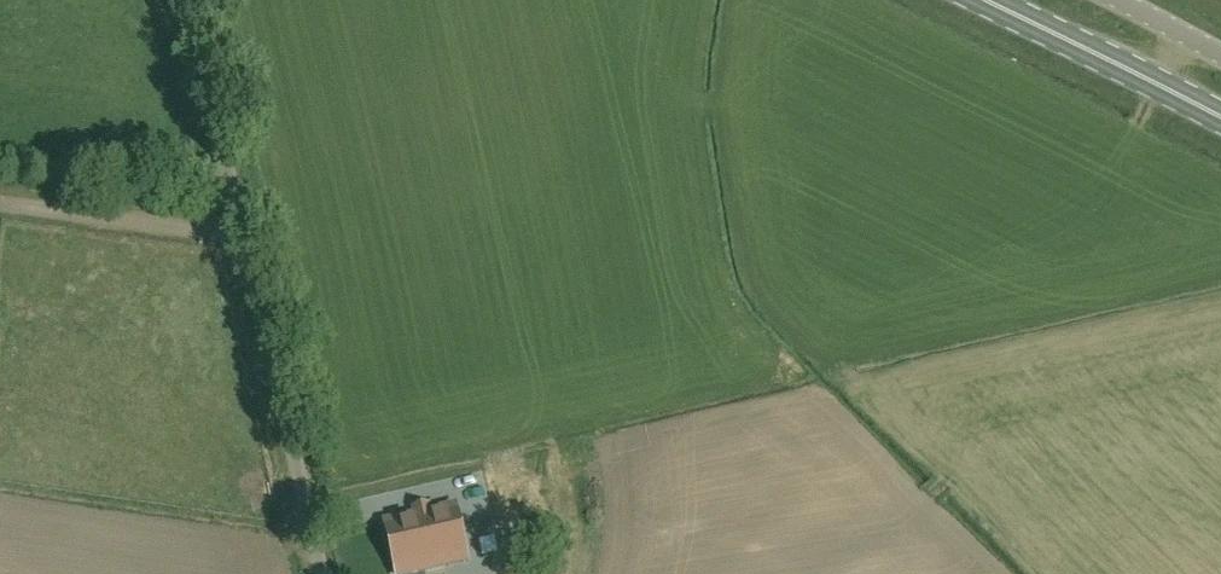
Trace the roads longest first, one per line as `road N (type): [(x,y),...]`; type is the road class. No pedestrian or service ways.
road 1 (unclassified): [(325,573),(193,0)]
road 2 (primary): [(1220,116),(983,0)]
road 3 (unclassified): [(1220,58),(1111,0)]

